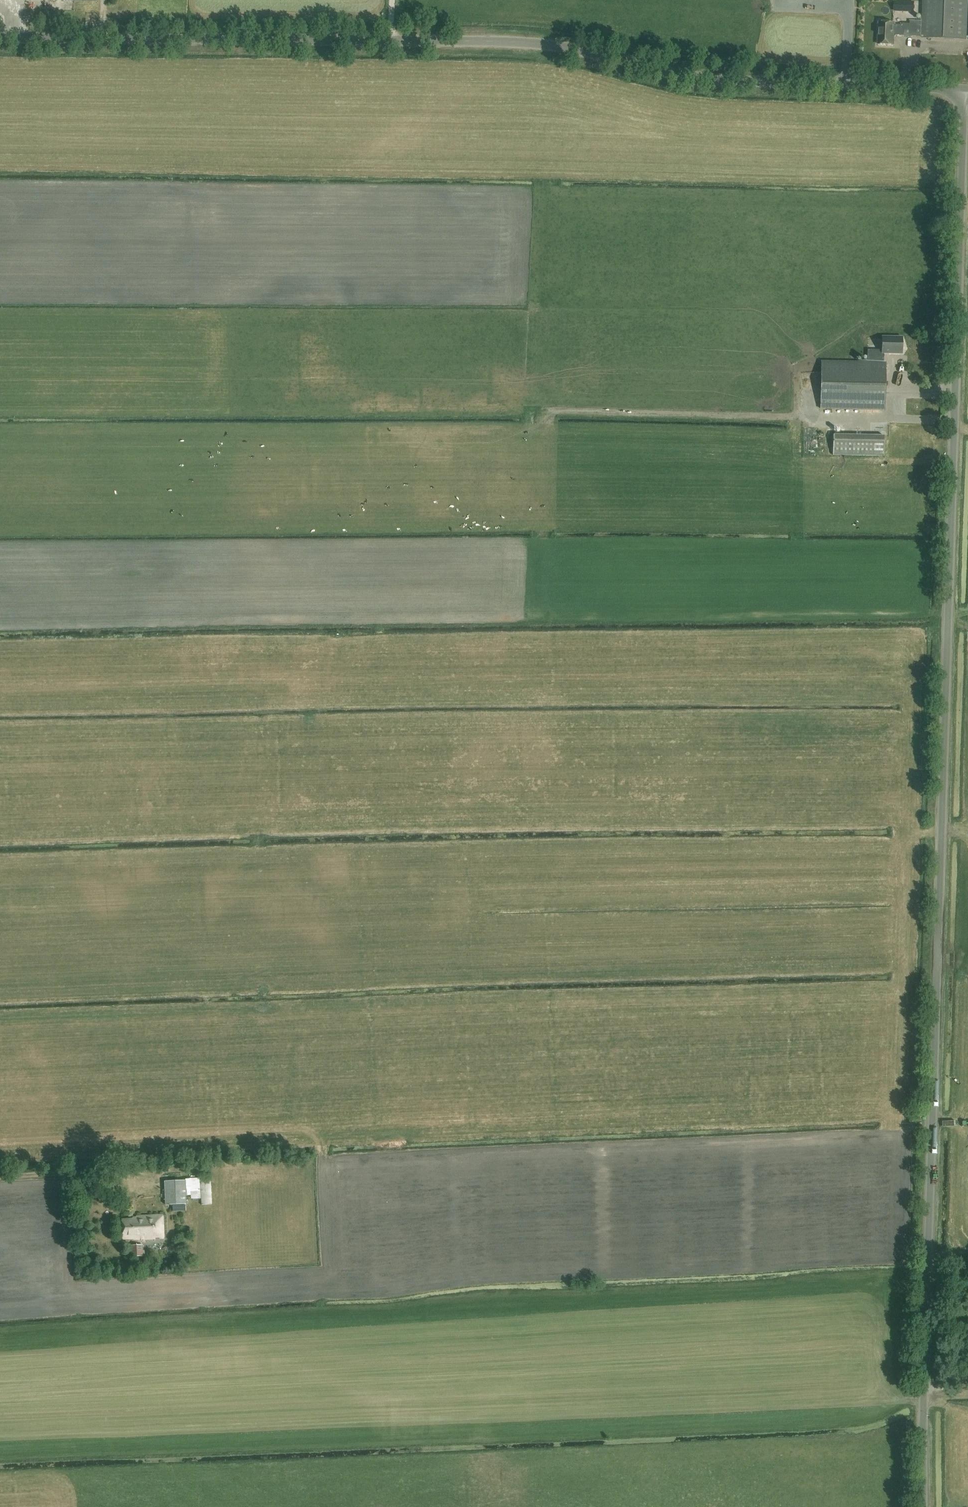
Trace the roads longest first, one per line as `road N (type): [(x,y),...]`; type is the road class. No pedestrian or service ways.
road 1 (unclassified): [(926,1506),(964,89)]
road 2 (unclassified): [(964,89),(701,77),(512,41),(0,37)]

